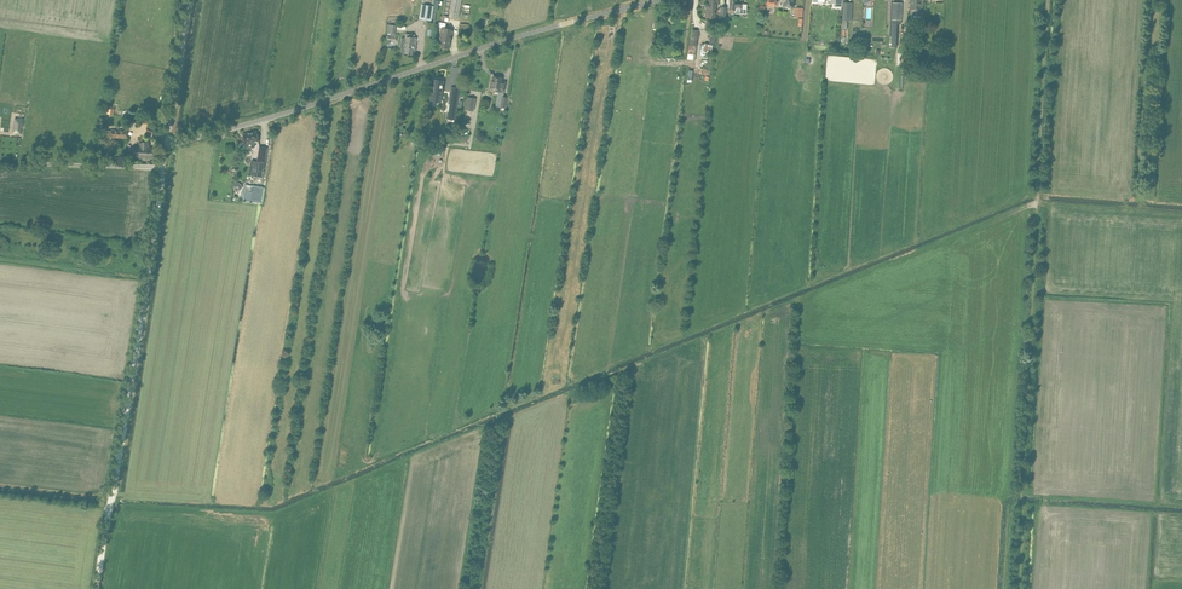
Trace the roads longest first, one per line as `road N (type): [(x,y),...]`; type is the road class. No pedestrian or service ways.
road 1 (unclassified): [(161,165),(166,147),(654,0)]
road 2 (track): [(97,588),(161,165)]
road 3 (unclassified): [(161,165),(0,165)]
road 4 (track): [(166,147),(190,0)]

